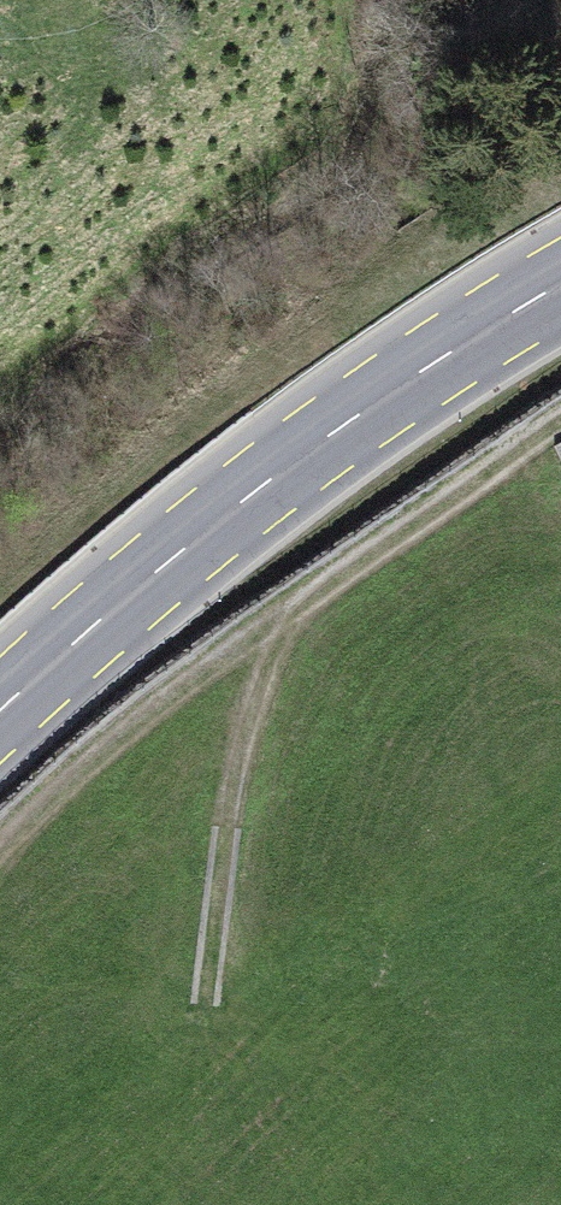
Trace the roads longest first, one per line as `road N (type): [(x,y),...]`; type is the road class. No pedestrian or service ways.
road 1 (track): [(197,1015),(260,680),(282,634),(560,438)]
road 2 (primary): [(0,704),(348,422),(560,287)]

